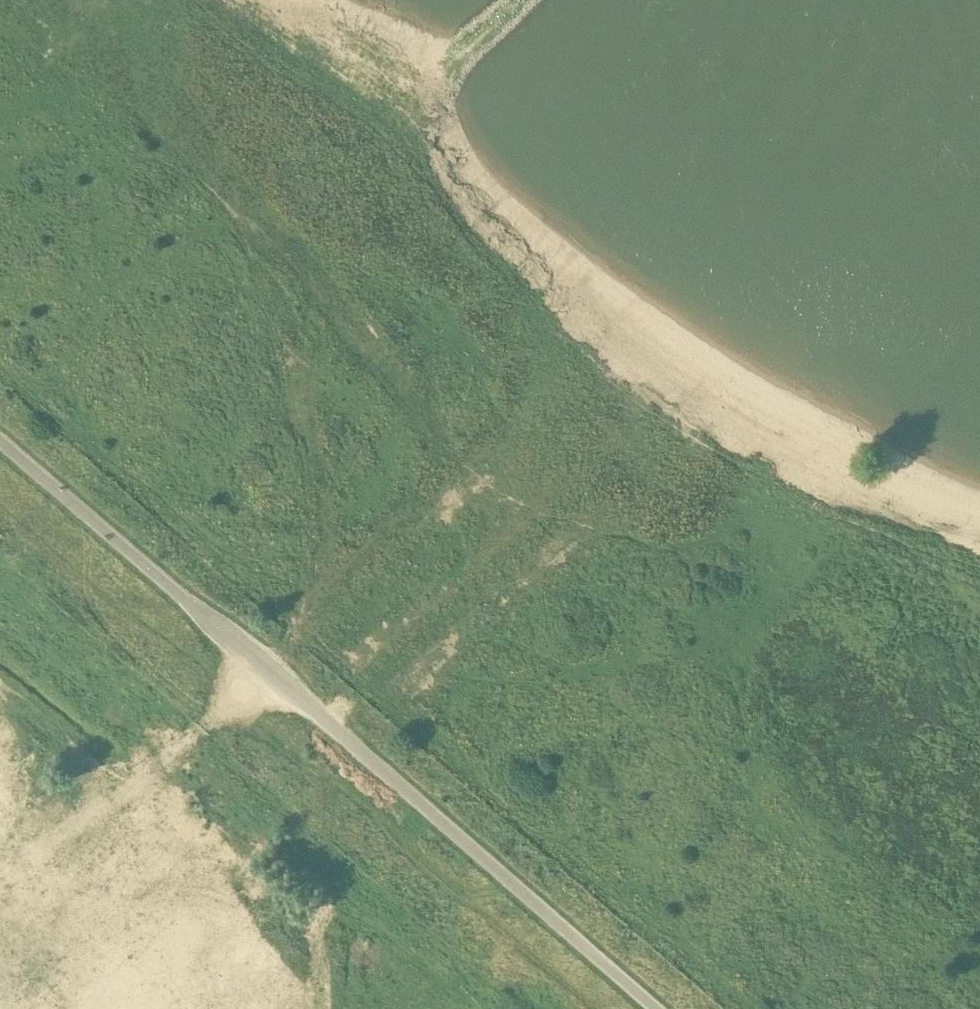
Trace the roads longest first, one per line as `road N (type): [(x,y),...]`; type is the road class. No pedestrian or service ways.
road 1 (unclassified): [(657,1008),(0,440)]

